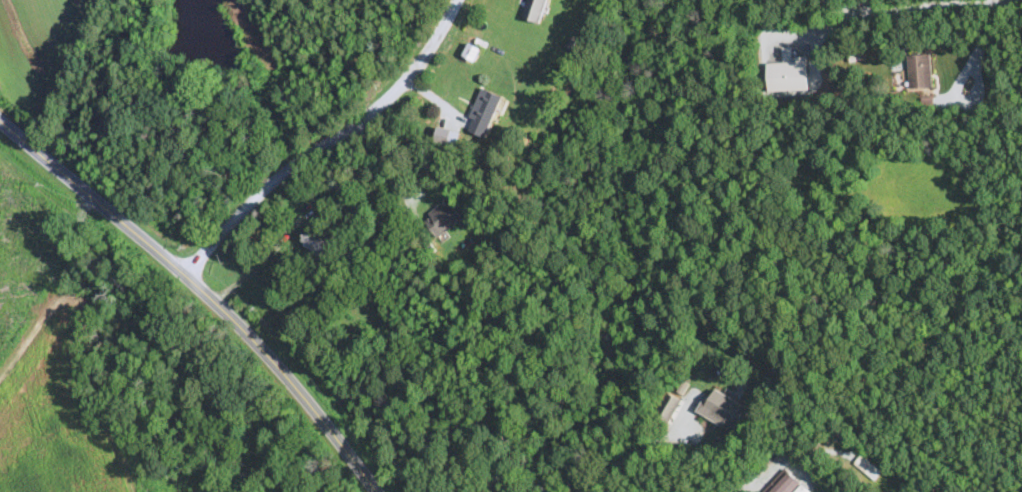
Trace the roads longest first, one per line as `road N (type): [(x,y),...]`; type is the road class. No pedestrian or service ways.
road 1 (residential): [(377,491),(187,274),(0,115)]
road 2 (residential): [(187,274),(226,220),(296,157),(361,126),(415,62),(448,0)]

